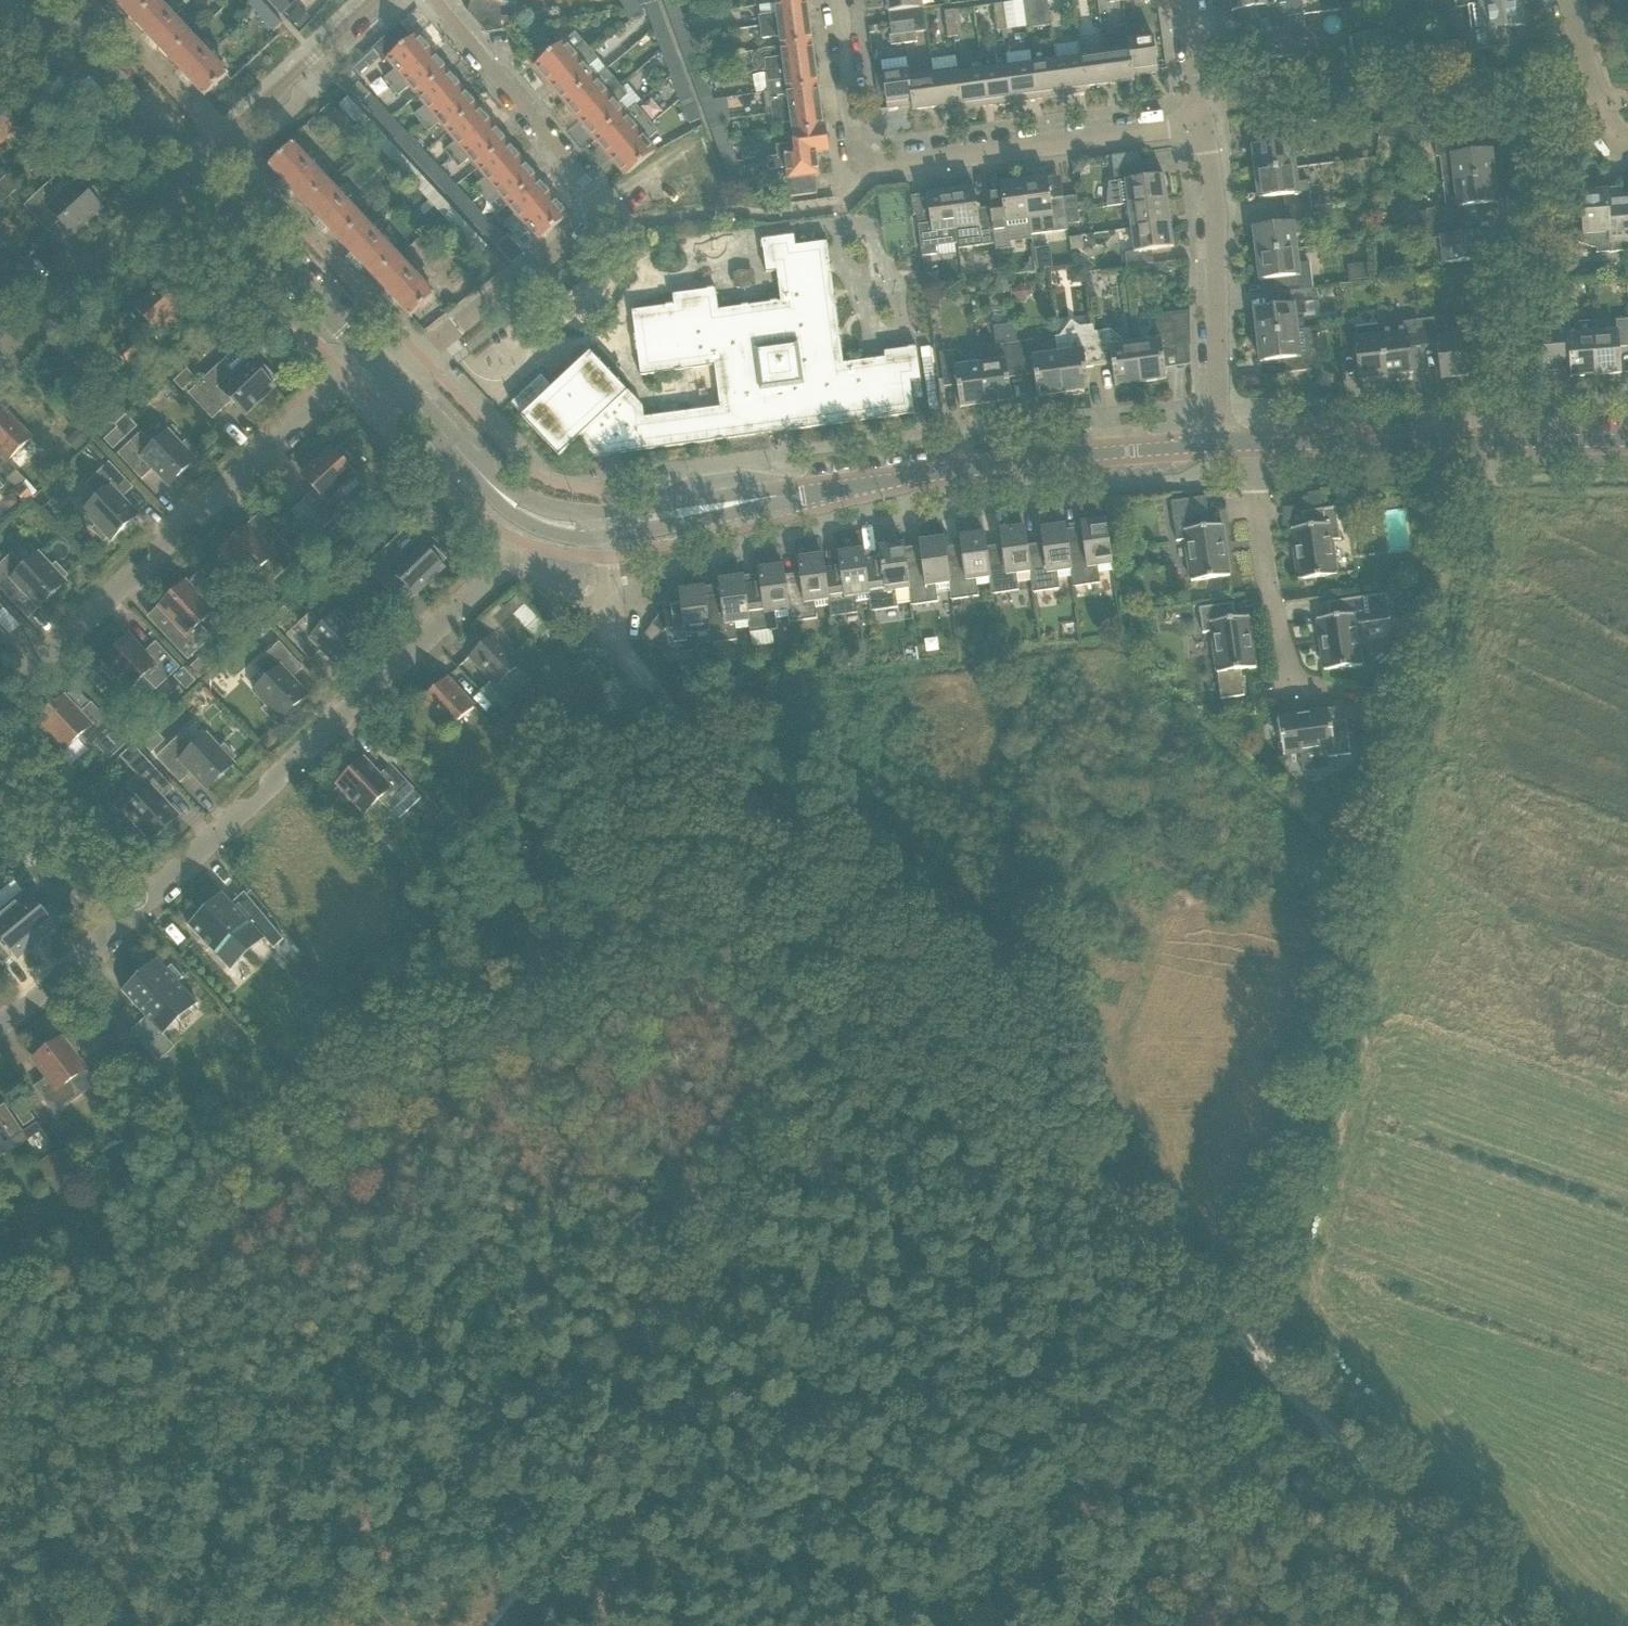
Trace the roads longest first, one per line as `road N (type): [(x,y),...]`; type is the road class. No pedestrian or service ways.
road 1 (unclassified): [(1544,1625),(1253,1329),(668,702),(625,643),(615,606)]
road 2 (residential): [(137,904),(491,574),(513,567),(570,607),(615,606)]
road 3 (residential): [(431,0),(587,184),(596,214),(394,383)]
road 4 (residential): [(0,695),(370,357)]
road 5 (tertiary): [(803,494),(1045,457),(1218,443)]
road 6 (tertiary): [(1258,443),(1627,437)]
road 7 (residential): [(866,164),(1204,123)]
road 8 (residential): [(1218,443),(1214,199),(1204,123)]
road 9 (residential): [(0,354),(198,169)]
road 10 (tertiary): [(370,357),(198,169)]
road 11 (residential): [(1297,687),(1269,575),(1258,443)]
road 12 (residential): [(198,169),(376,0)]
road 13 (tertiary): [(198,169),(40,0)]
road 14 (residential): [(137,904),(0,754)]
road 15 (tertiary): [(609,537),(803,494)]
road 16 (tertiary): [(803,494),(611,510)]
road 17 (residential): [(0,1028),(137,904)]
road 18 (residential): [(866,164),(853,135),(837,0)]
road 19 (tertiary): [(486,479),(528,524),(609,537)]
road 20 (tertiary): [(486,479),(394,383)]
road 21 (tertiary): [(611,510),(564,511),(486,479)]
road 22 (residential): [(1204,123),(1188,0)]

